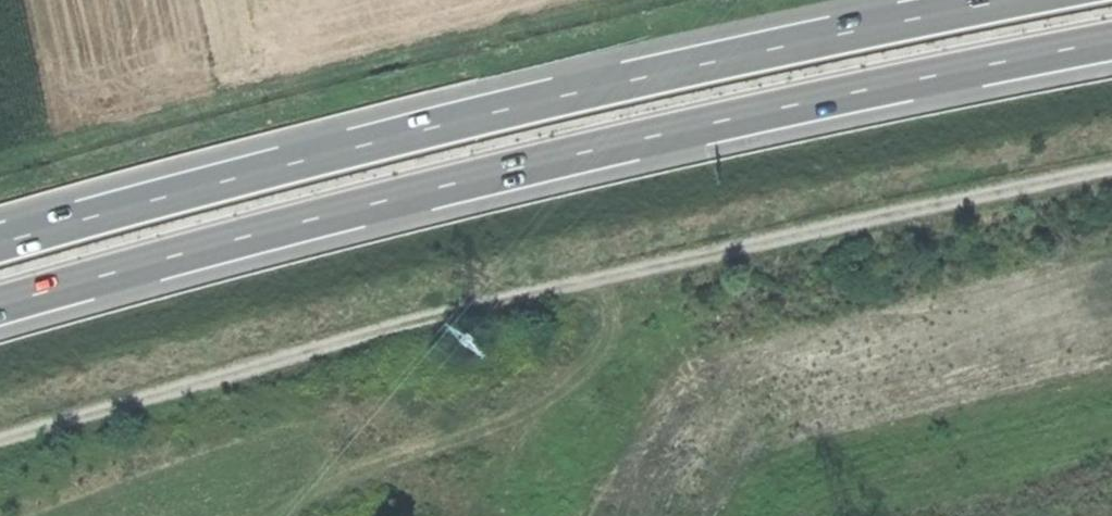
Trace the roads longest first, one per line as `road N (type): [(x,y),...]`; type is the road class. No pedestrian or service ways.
road 1 (track): [(0,440),(462,301),(1111,168)]
road 2 (trunk): [(0,305),(588,152),(1111,41)]
road 3 (trunk): [(1009,0),(434,127),(0,243)]

